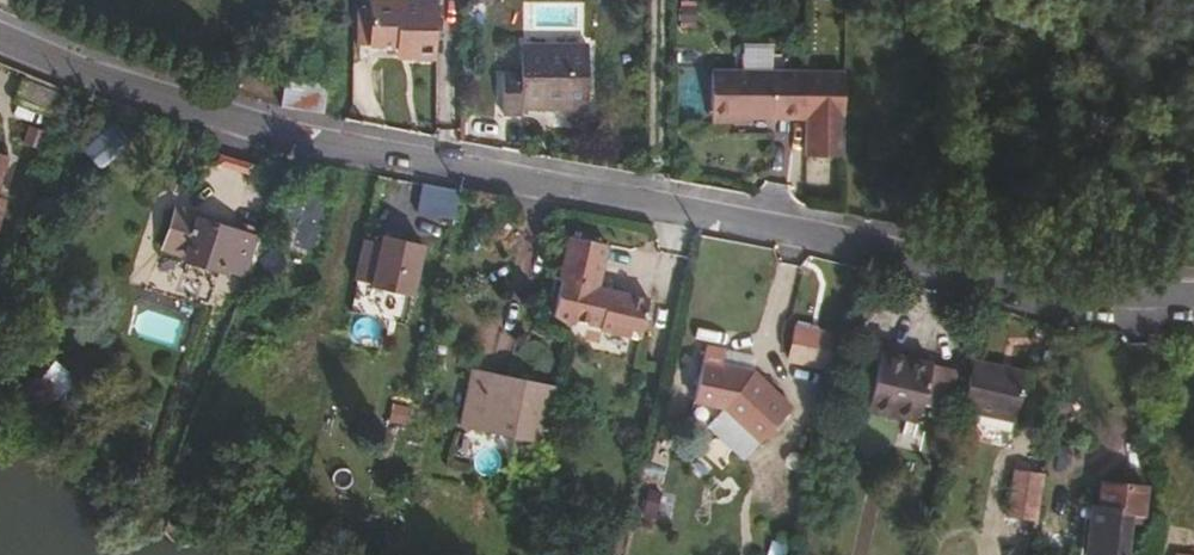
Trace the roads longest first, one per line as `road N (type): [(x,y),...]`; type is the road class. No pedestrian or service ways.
road 1 (residential): [(1193,294),(1074,293),(298,137),(0,38)]

